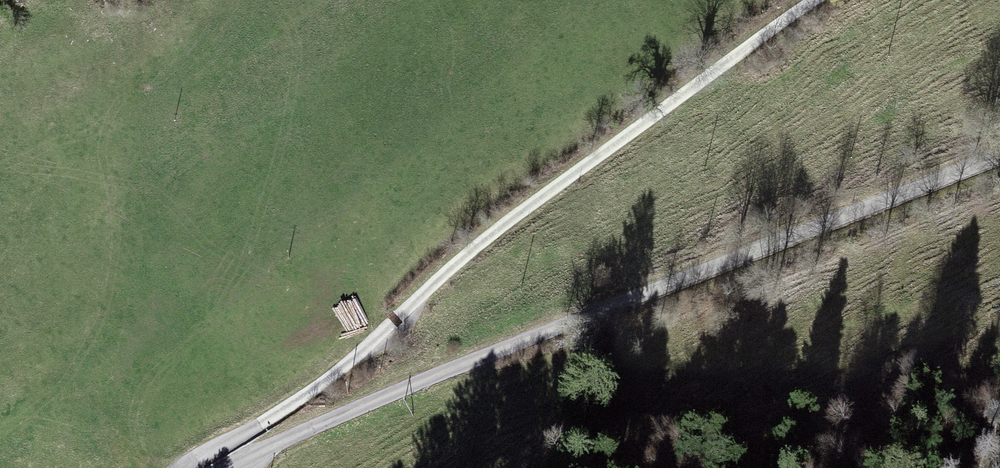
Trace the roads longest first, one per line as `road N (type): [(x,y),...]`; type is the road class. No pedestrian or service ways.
road 1 (unclassified): [(215,467),(523,333),(999,154)]
road 2 (track): [(181,467),(326,377),(479,238),(807,0)]

